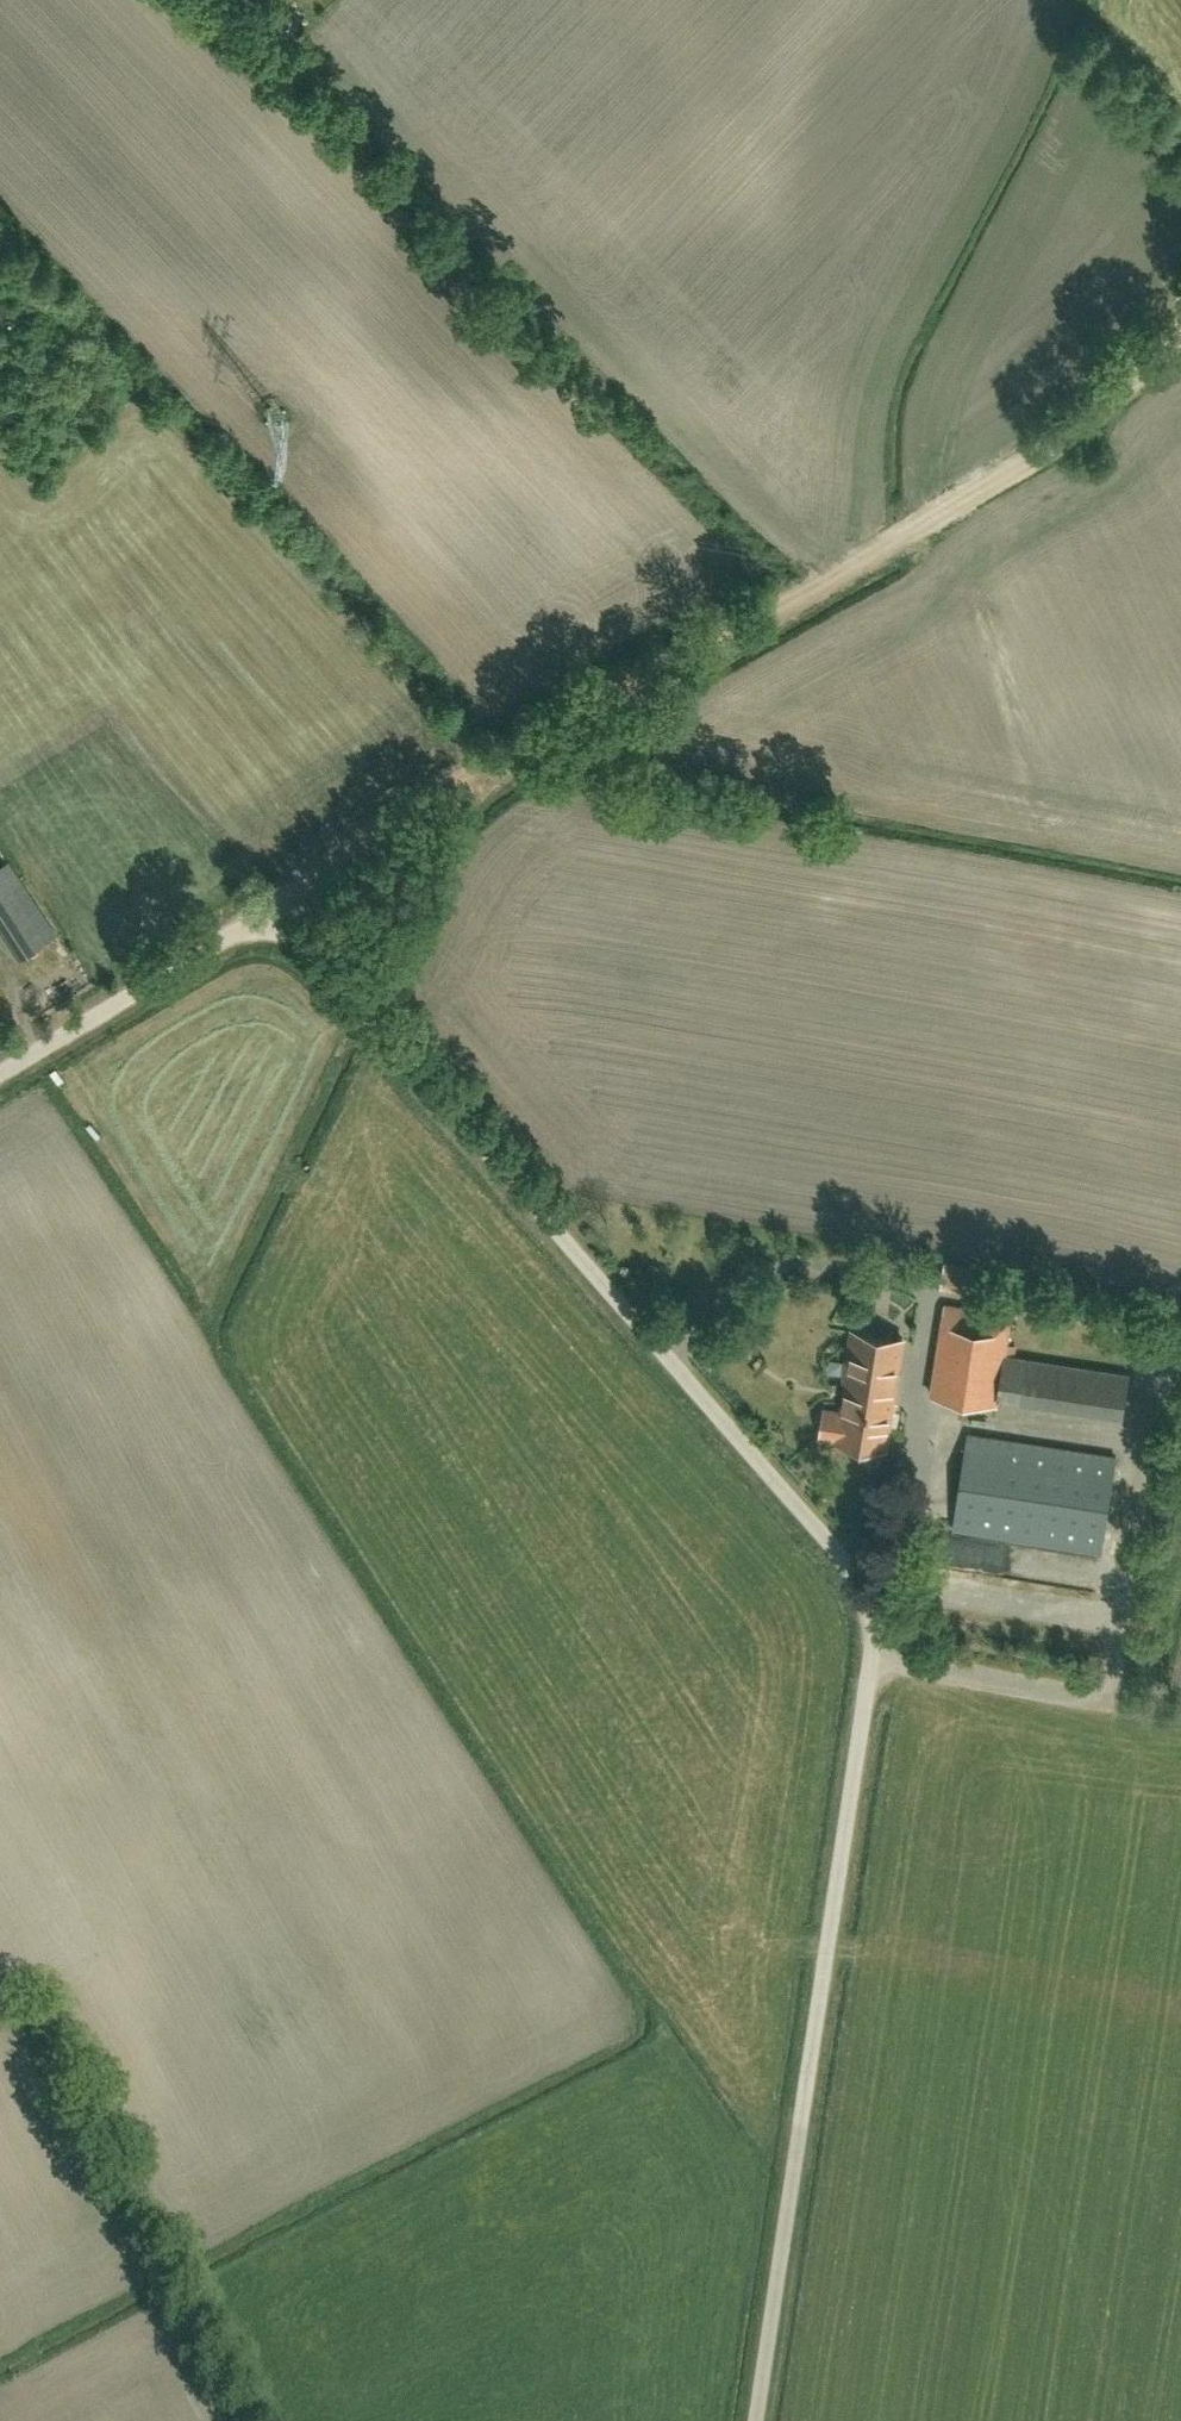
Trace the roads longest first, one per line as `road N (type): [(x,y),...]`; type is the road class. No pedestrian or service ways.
road 1 (unclassified): [(751,2420),(865,1642),(851,1557),(272,906)]
road 2 (track): [(272,906),(1058,446),(1180,330)]
road 3 (unclassified): [(0,1069),(272,906)]

